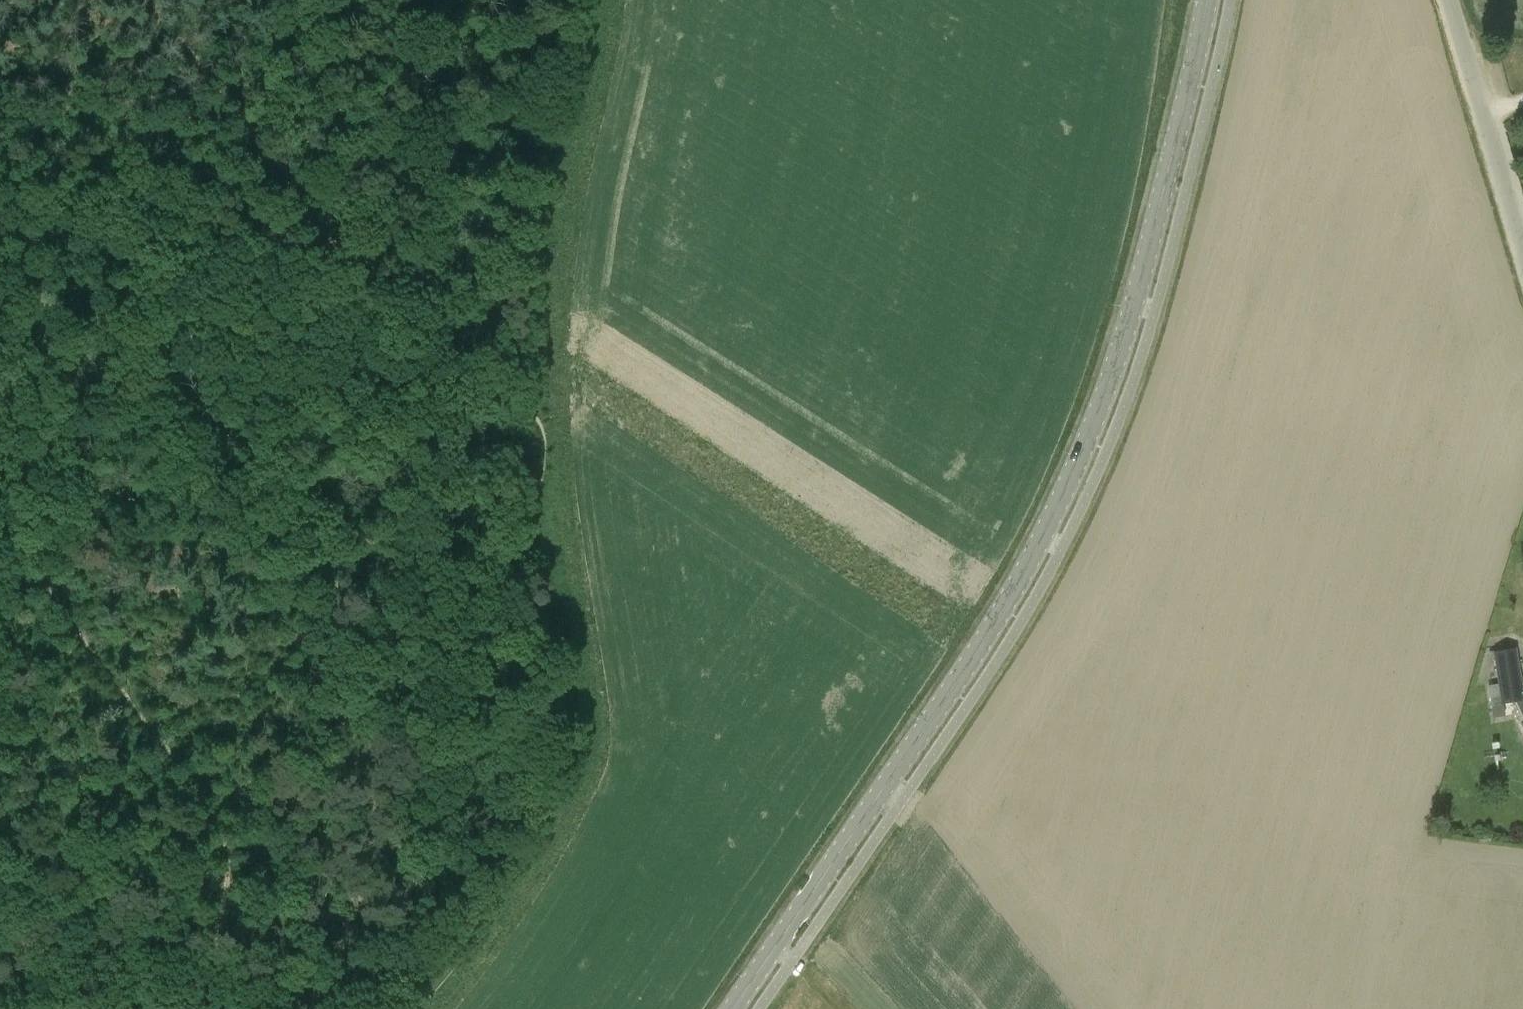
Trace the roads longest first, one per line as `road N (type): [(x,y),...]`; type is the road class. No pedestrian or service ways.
road 1 (tertiary): [(730,1008),(859,833),(1037,556),(1122,352),(1208,0)]
road 2 (unclassified): [(1447,0),(1522,256)]

